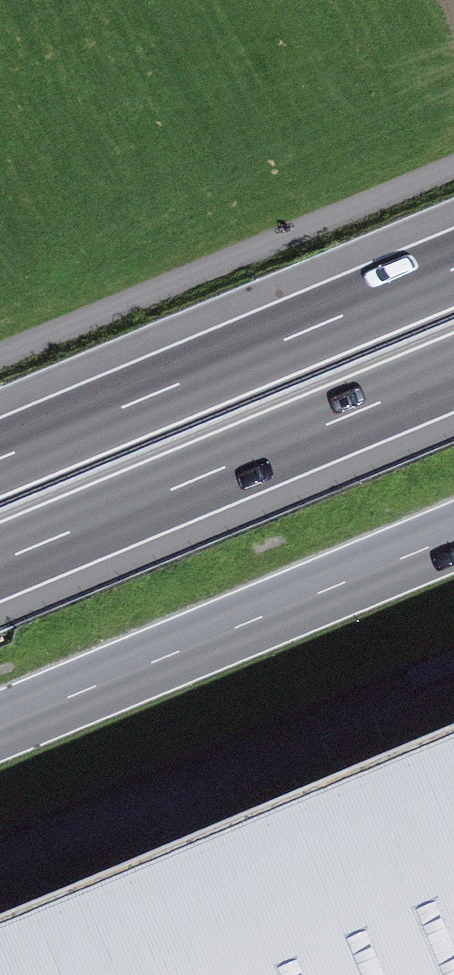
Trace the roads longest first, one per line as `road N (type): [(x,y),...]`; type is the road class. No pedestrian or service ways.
road 1 (secondary): [(453,534),(0,724)]
road 2 (motorway): [(453,266),(0,455)]
road 3 (motorway): [(0,561),(453,372)]

